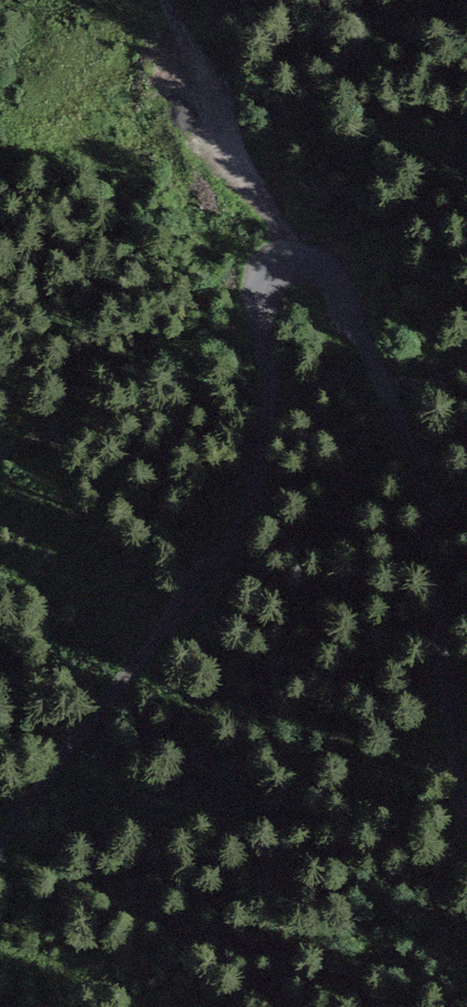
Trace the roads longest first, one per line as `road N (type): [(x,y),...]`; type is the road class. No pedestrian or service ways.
road 1 (unclassified): [(466,818),(452,765),(420,486),(336,281),(319,263),(295,259),(274,272),(266,294),(263,443),(240,526),(54,760),(0,848)]
road 2 (track): [(295,259),(283,229),(228,162),(206,120),(162,0)]

